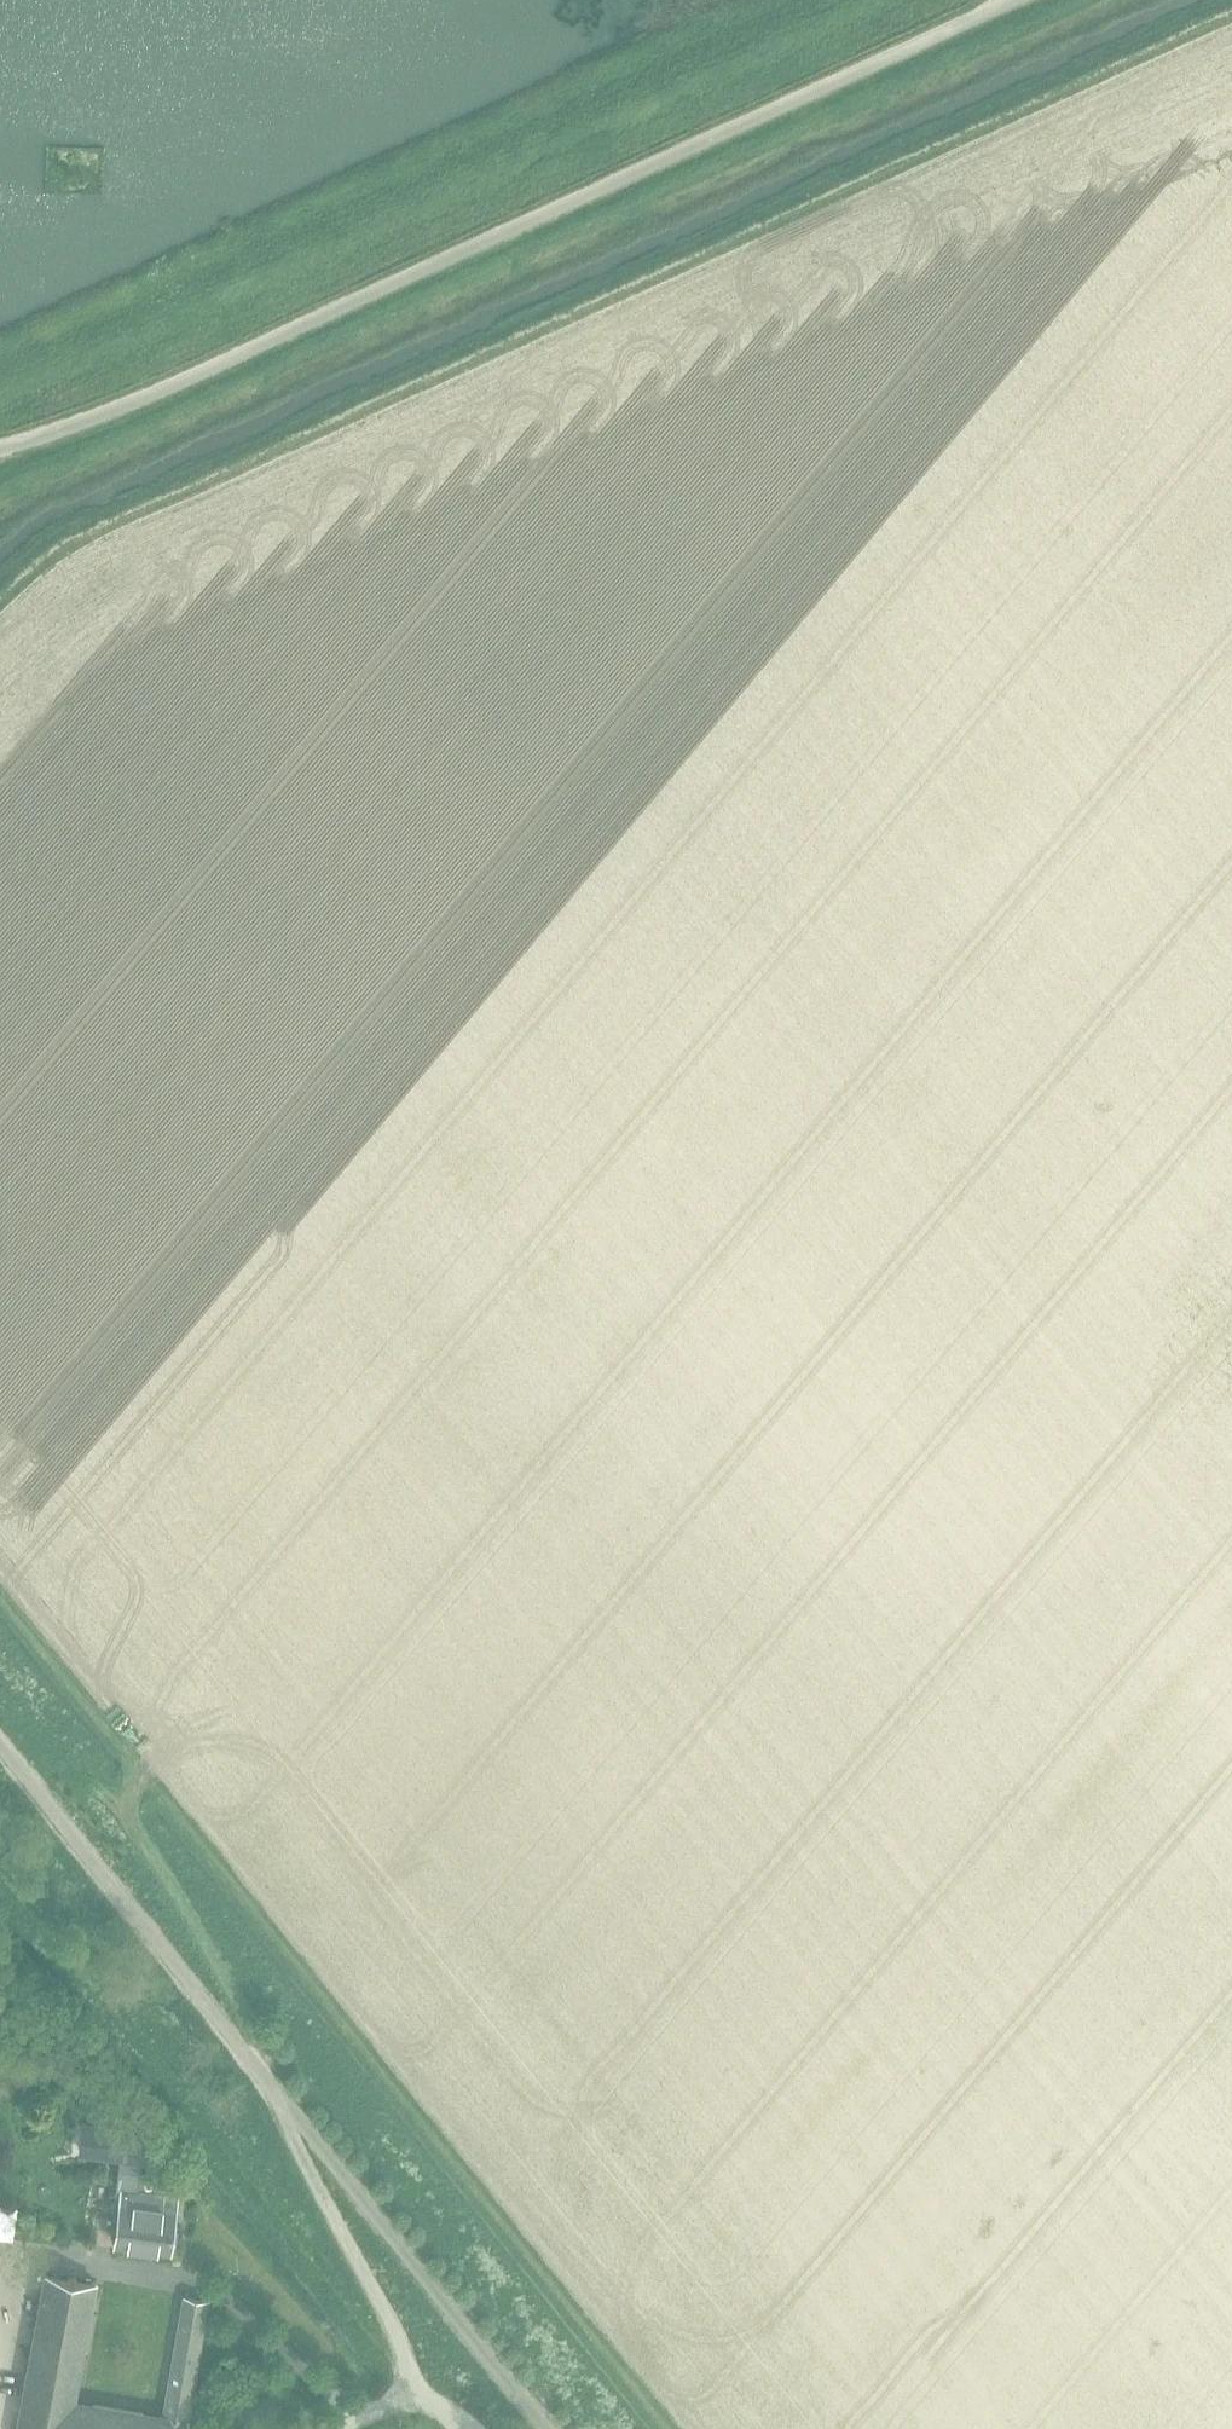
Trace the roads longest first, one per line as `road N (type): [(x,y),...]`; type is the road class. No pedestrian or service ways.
road 1 (unclassified): [(0,447),(94,422),(1035,0)]
road 2 (track): [(257,2067),(229,1986),(119,1799),(0,1683)]
road 3 (unclassified): [(277,2092),(0,1746)]
road 4 (unclassified): [(544,2428),(277,2092)]
road 5 (unclassified): [(437,2406),(414,2386),(277,2092)]

